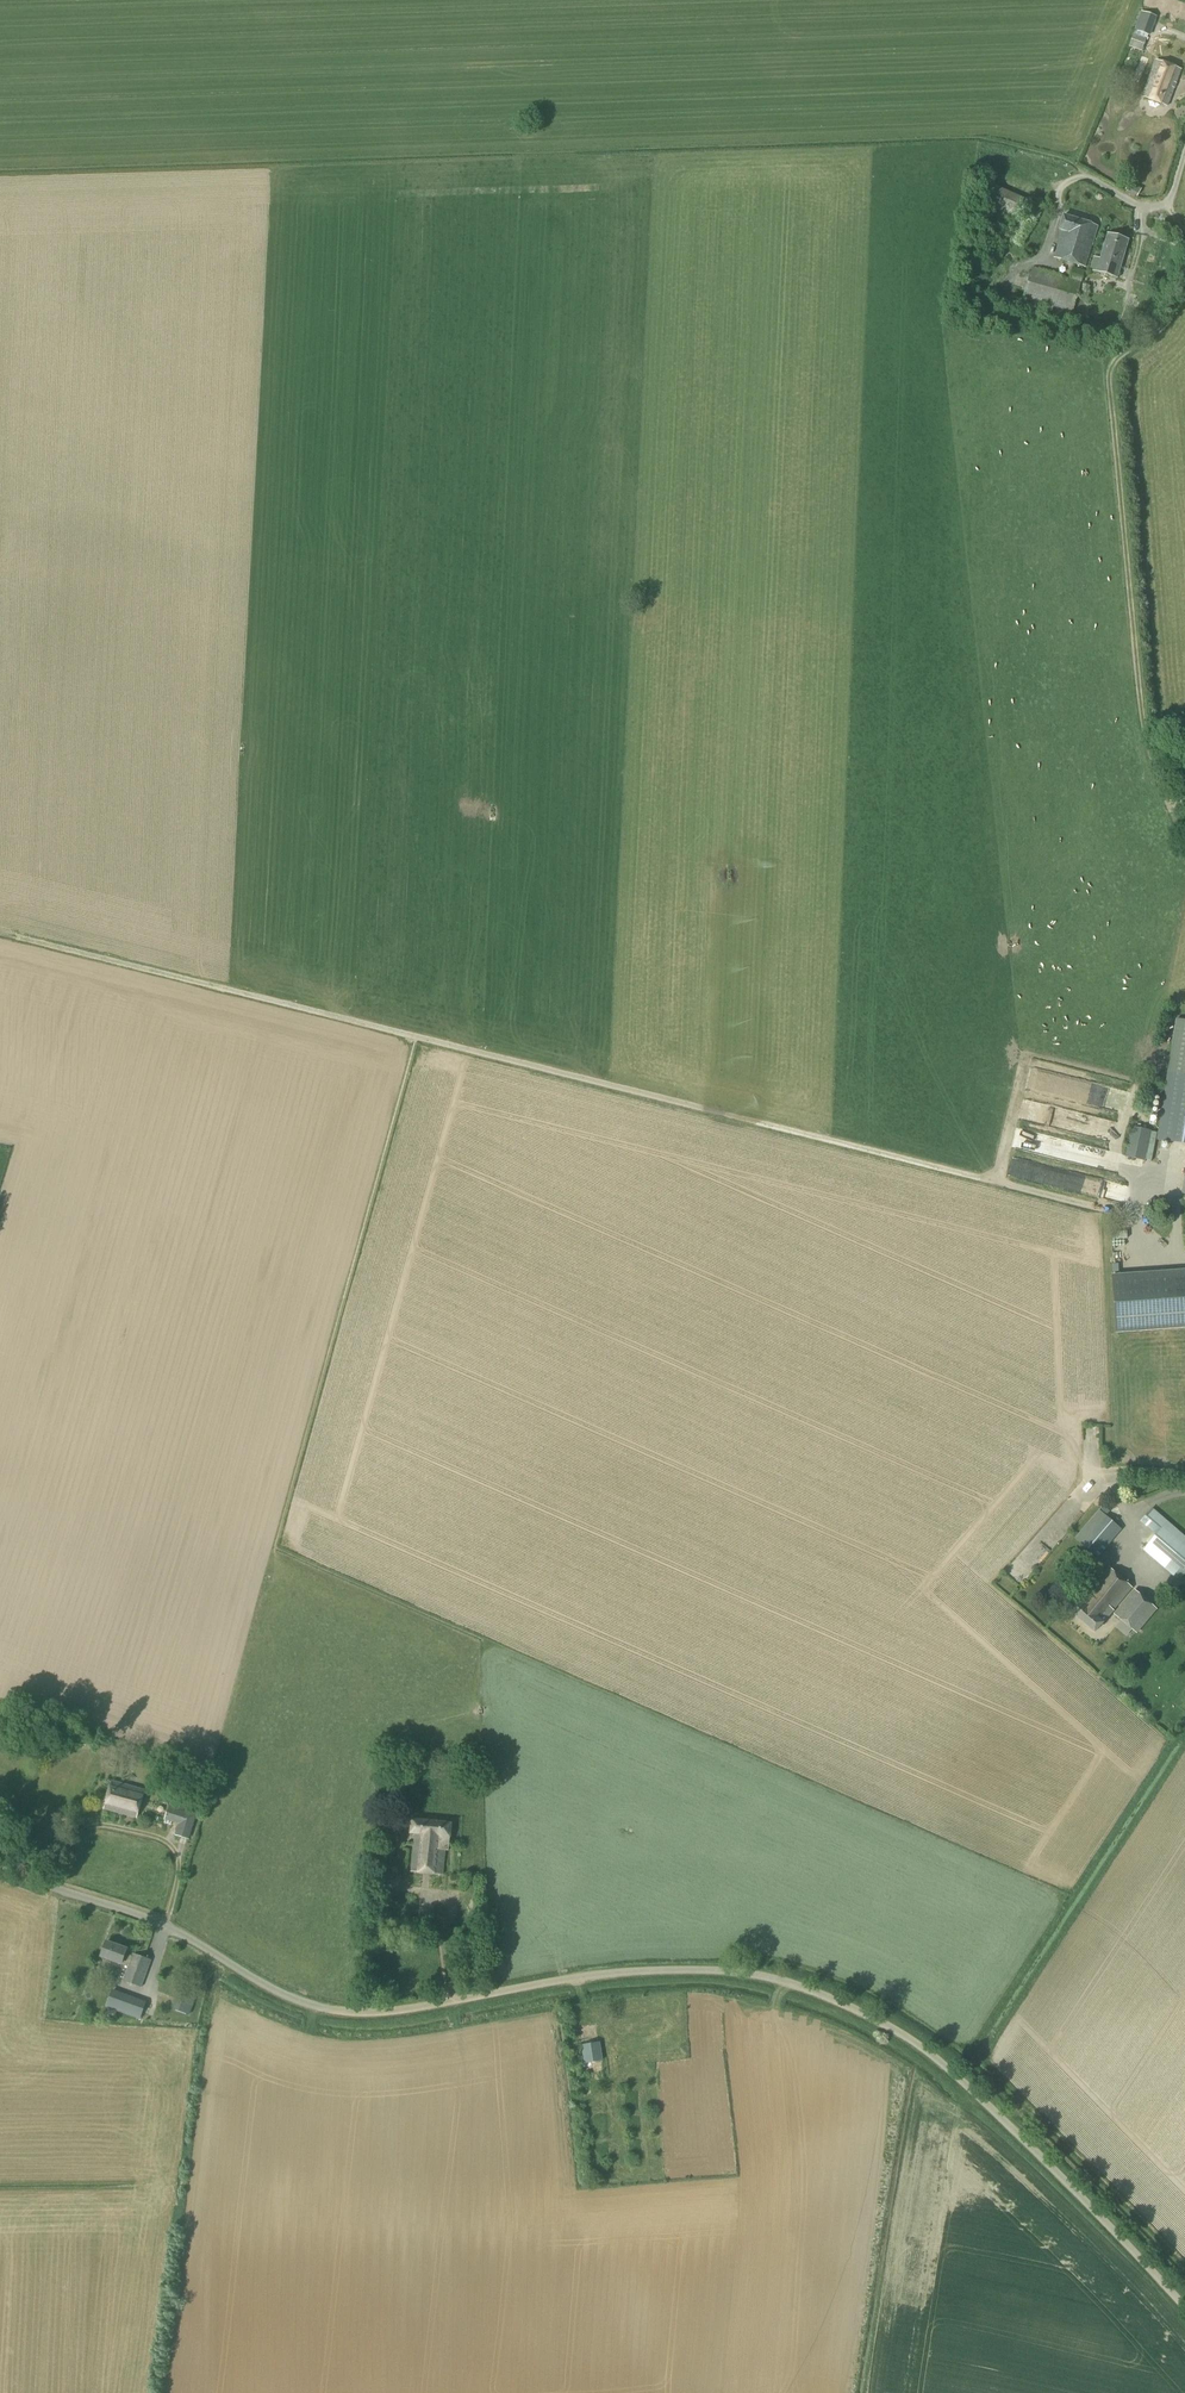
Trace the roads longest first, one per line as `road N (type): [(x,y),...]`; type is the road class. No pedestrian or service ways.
road 1 (unclassified): [(1184,2309),(962,2080),(870,2018),(794,1986),(742,1973),(603,1977),(344,2018),(265,1989),(166,1922),(0,1862)]

